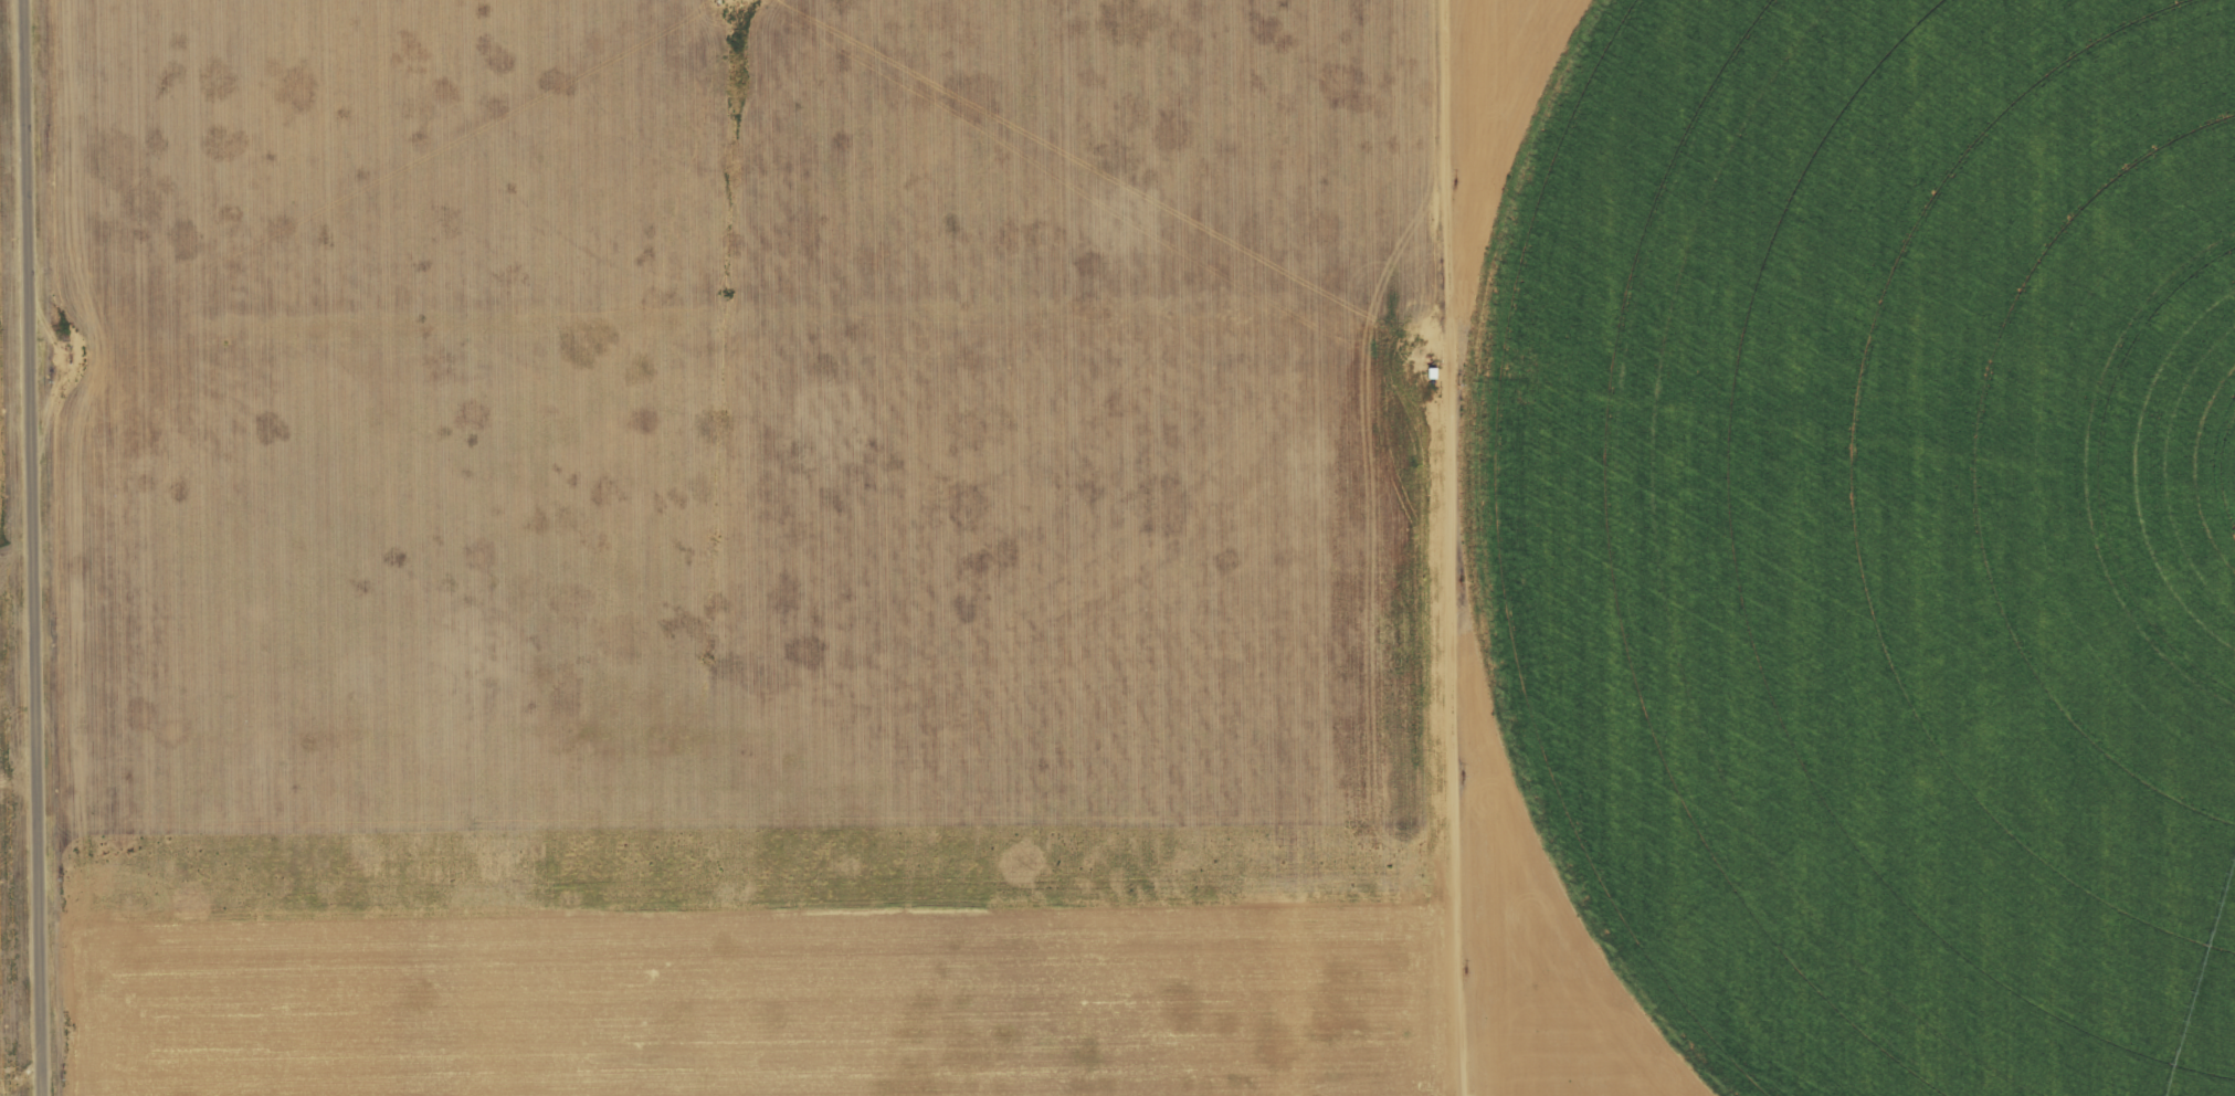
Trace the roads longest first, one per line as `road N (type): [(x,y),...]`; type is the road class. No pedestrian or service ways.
road 1 (residential): [(24,361),(1444,328)]
road 2 (residential): [(40,1095),(18,0)]
road 3 (residential): [(1441,0),(1462,1095)]
road 4 (residential): [(2234,527),(1449,409)]

